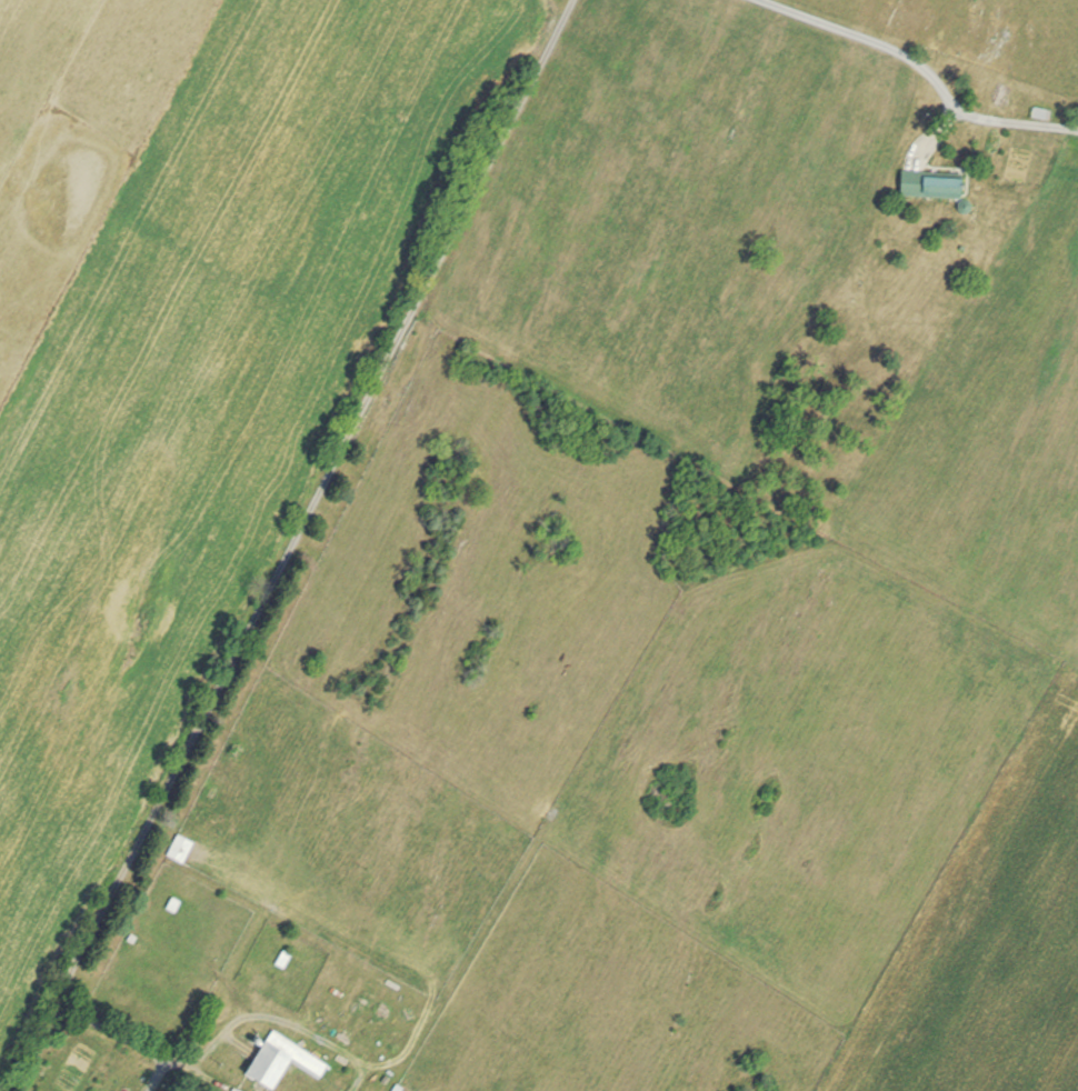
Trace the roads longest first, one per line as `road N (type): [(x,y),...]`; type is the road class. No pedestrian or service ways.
road 1 (residential): [(167,1057),(84,1014),(74,1001),(74,978),(575,0)]

